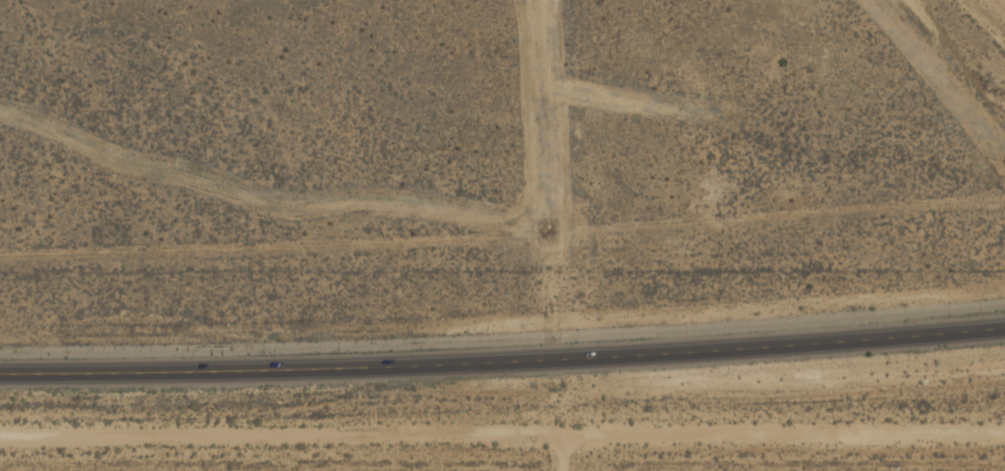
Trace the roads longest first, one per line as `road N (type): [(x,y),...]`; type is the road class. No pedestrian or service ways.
road 1 (primary): [(1004,316),(145,370),(0,370)]
road 2 (track): [(0,435),(1004,435)]

